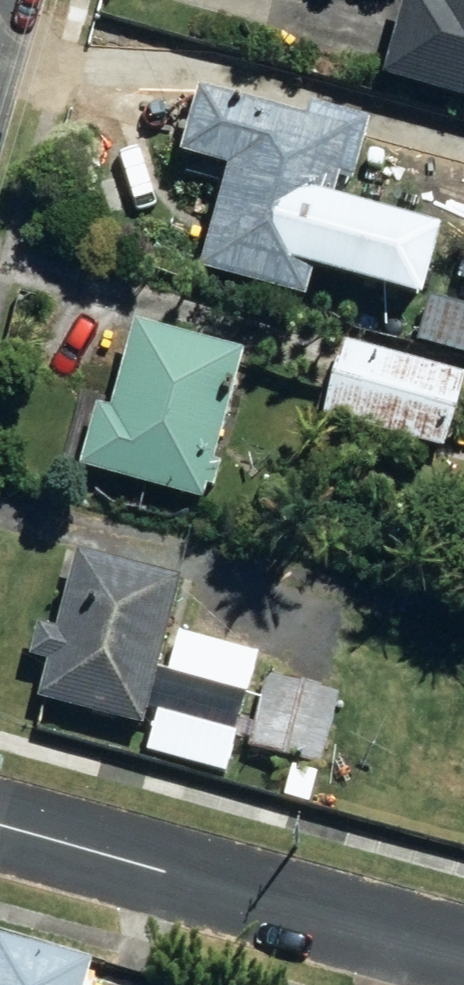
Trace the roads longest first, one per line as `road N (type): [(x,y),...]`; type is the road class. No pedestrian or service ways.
road 1 (residential): [(463,954),(0,824)]

